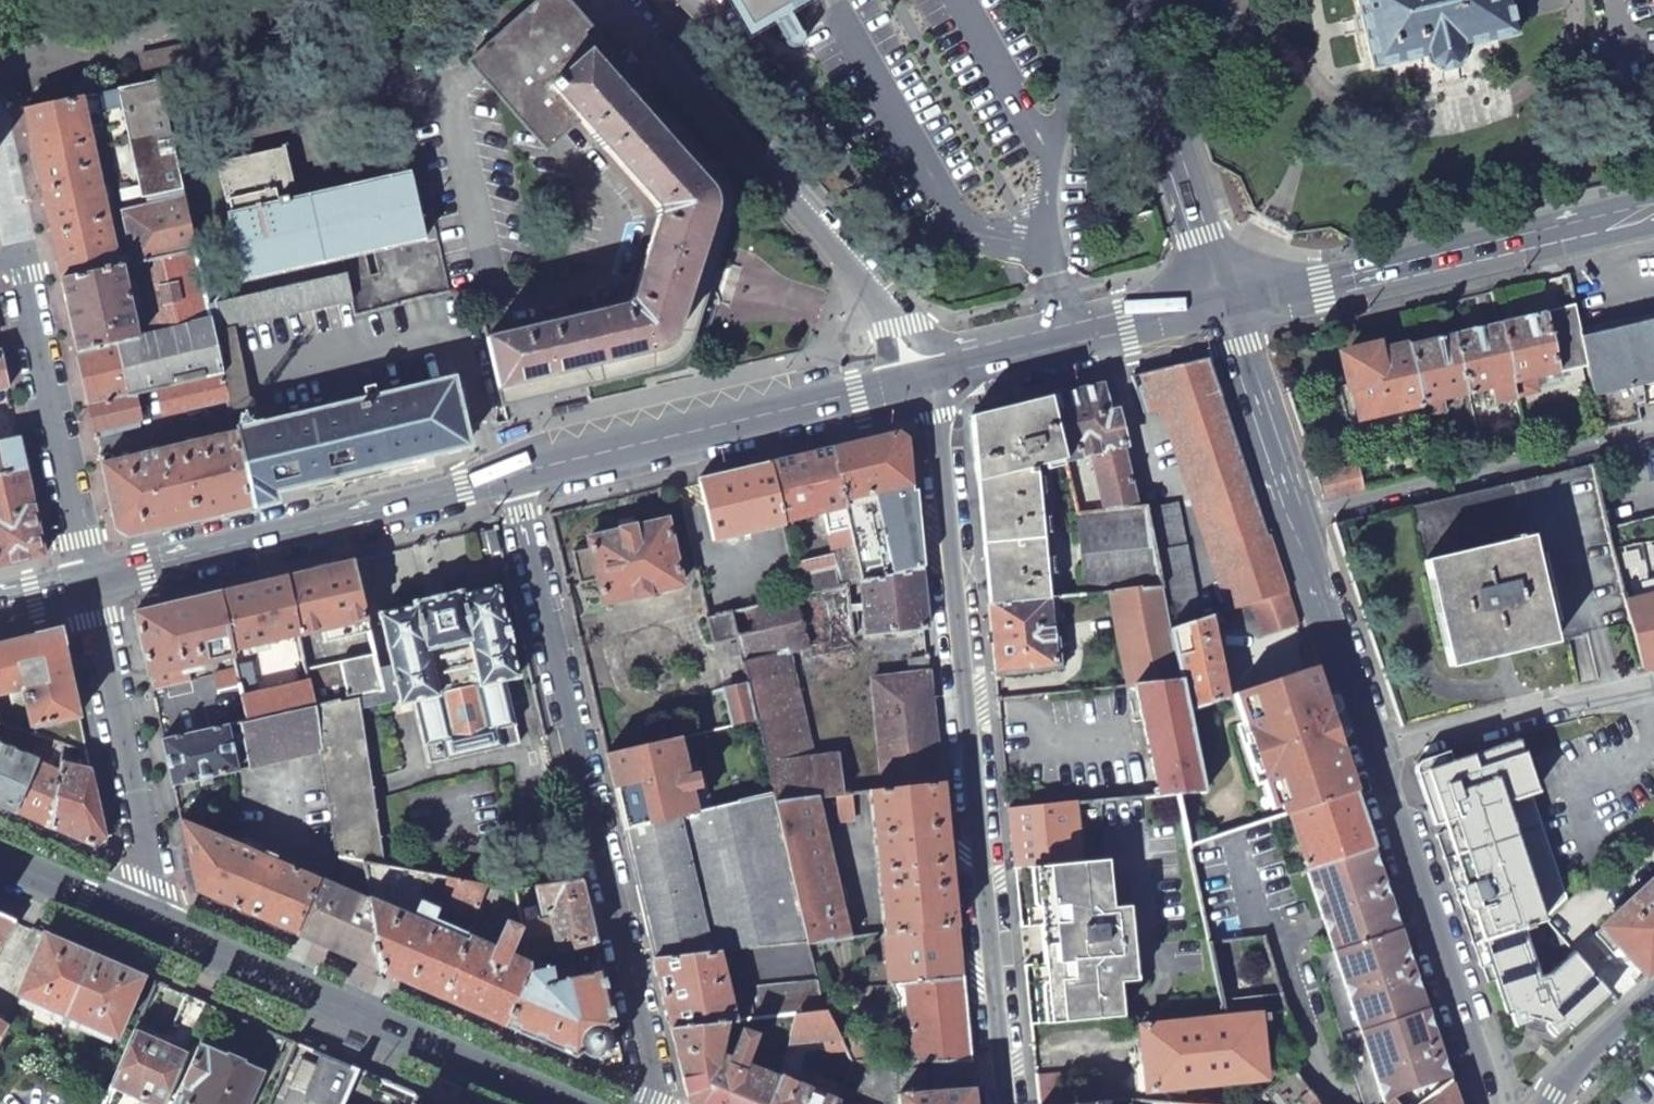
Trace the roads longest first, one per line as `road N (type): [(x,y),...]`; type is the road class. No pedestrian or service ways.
road 1 (secondary): [(1494,1103),(1226,298)]
road 2 (residential): [(932,370),(1007,1103)]
road 3 (residential): [(651,1103),(512,472)]
road 4 (residential): [(624,0),(910,324),(932,370)]
road 5 (secondary): [(162,930),(567,1103)]
road 6 (secondary): [(512,472),(89,582)]
road 7 (secondary): [(1226,298),(1327,286),(1653,211)]
road 8 (secondary): [(932,370),(512,472)]
road 9 (unclassified): [(89,582),(162,930)]
road 10 (unclassified): [(14,262),(89,582)]
road 11 (secondary): [(1226,298),(1128,0)]
road 12 (secondary): [(1226,298),(932,370)]
road 13 (secondary): [(0,859),(162,930)]
road 14 (secondary): [(1550,1103),(1653,1003)]

